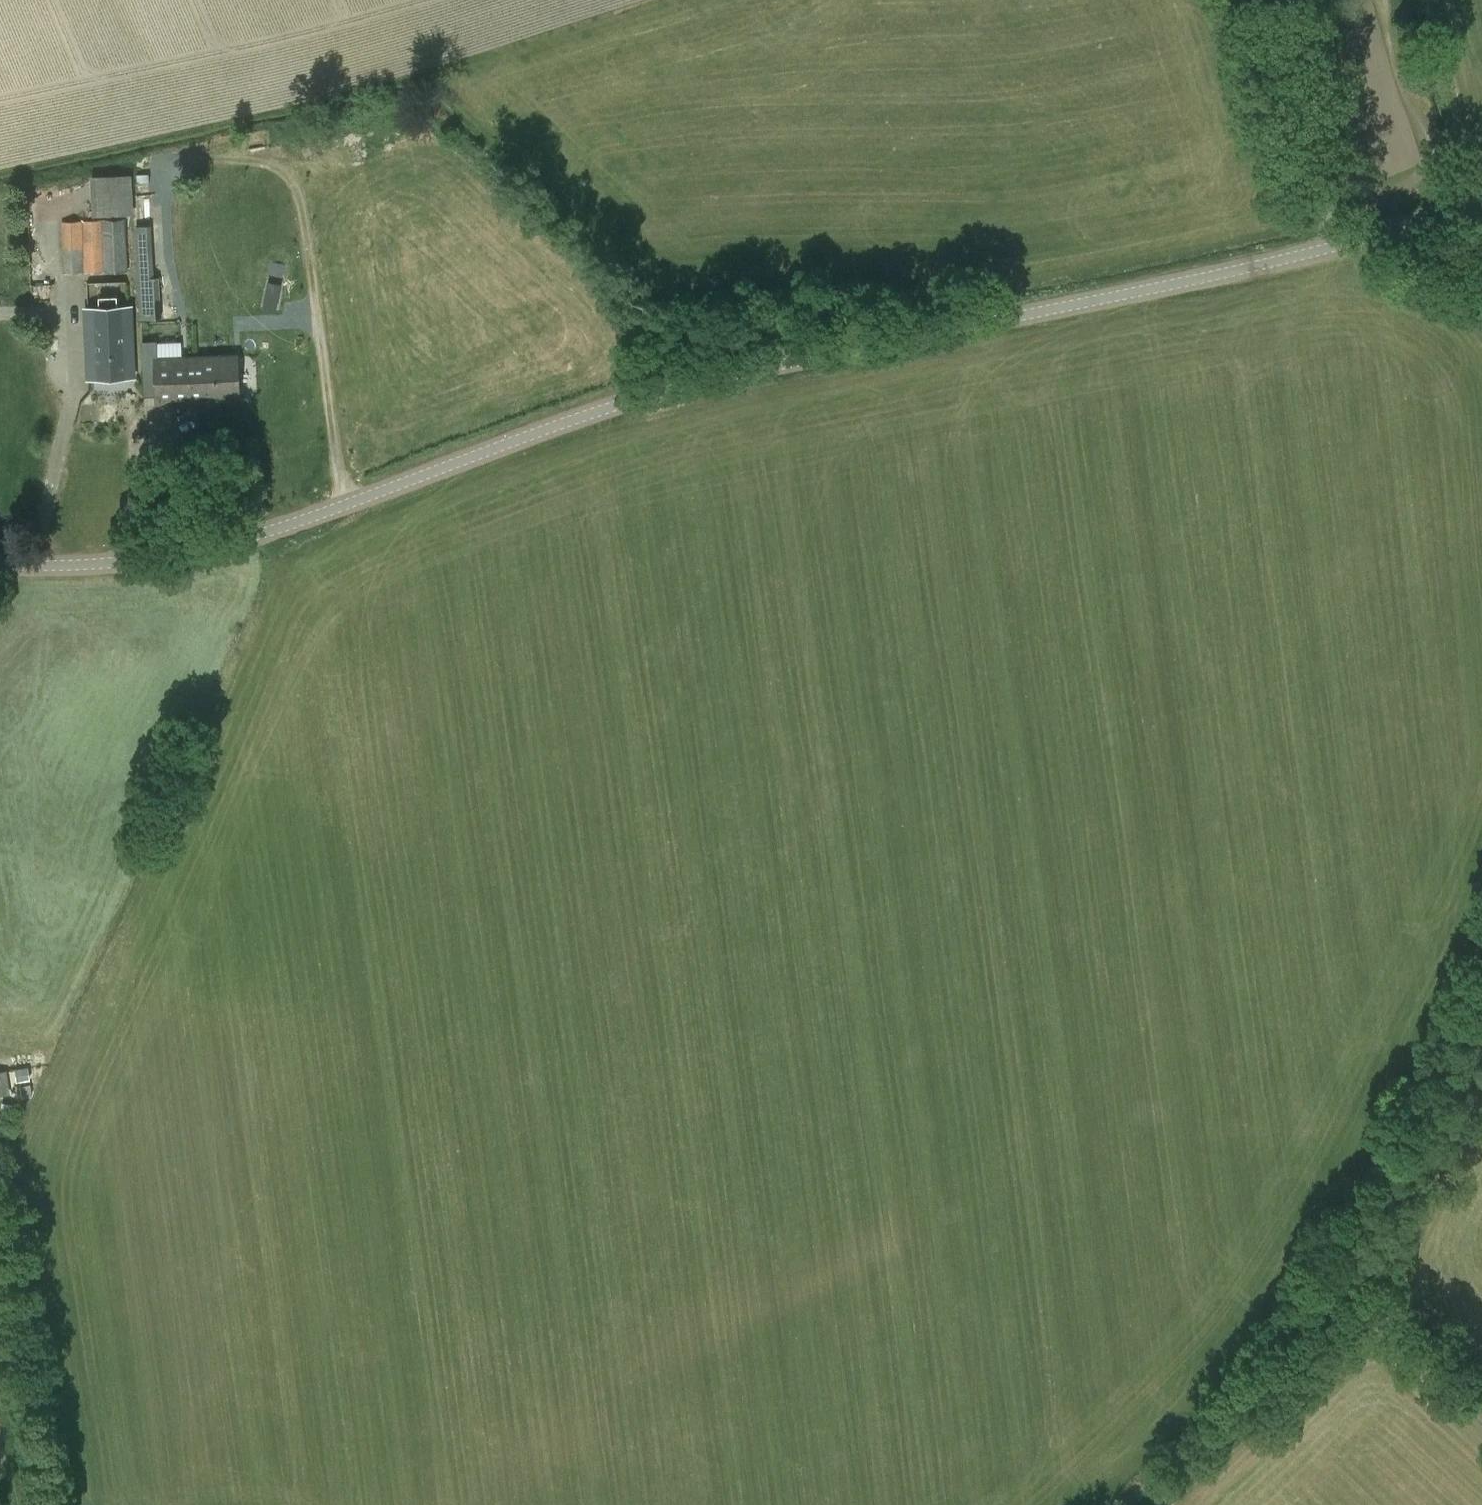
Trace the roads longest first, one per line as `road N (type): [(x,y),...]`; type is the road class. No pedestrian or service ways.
road 1 (tertiary): [(0,571),(153,572),(391,492),(645,385),(1326,258),(1481,206)]

